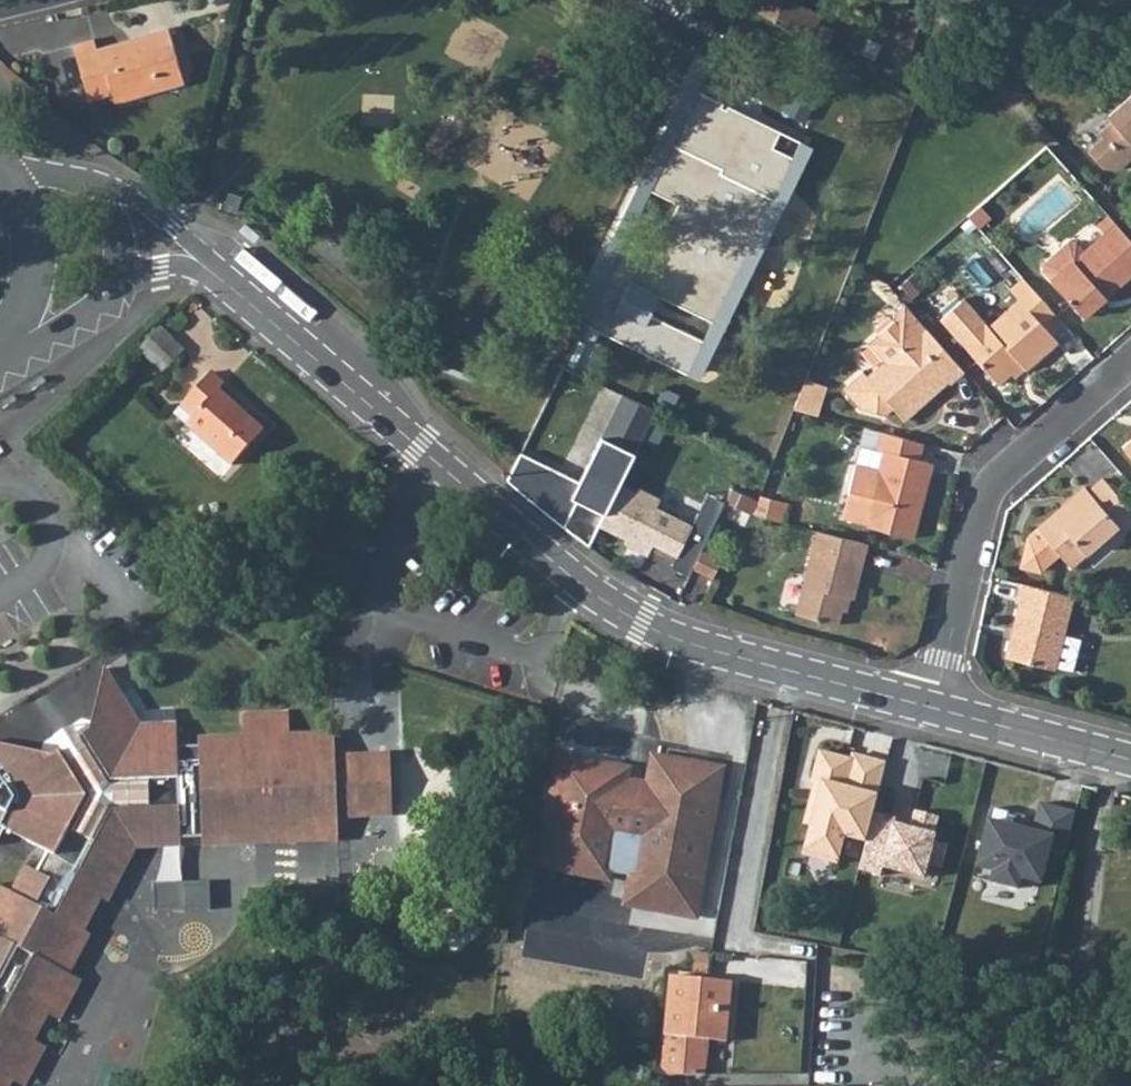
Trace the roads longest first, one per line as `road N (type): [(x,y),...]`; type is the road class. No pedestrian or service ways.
road 1 (residential): [(935,706),(706,649),(617,609),(226,281)]
road 2 (residential): [(935,706),(980,504),(1130,368)]
road 3 (residential): [(1130,758),(935,706)]
road 4 (tertiary): [(0,344),(26,296),(33,243),(3,167)]
road 5 (residential): [(226,281),(154,210),(85,175)]
road 6 (residential): [(110,293),(116,227),(85,175)]
road 7 (residential): [(0,349),(64,327),(110,293)]
road 8 (residential): [(110,293),(160,270),(226,281)]

